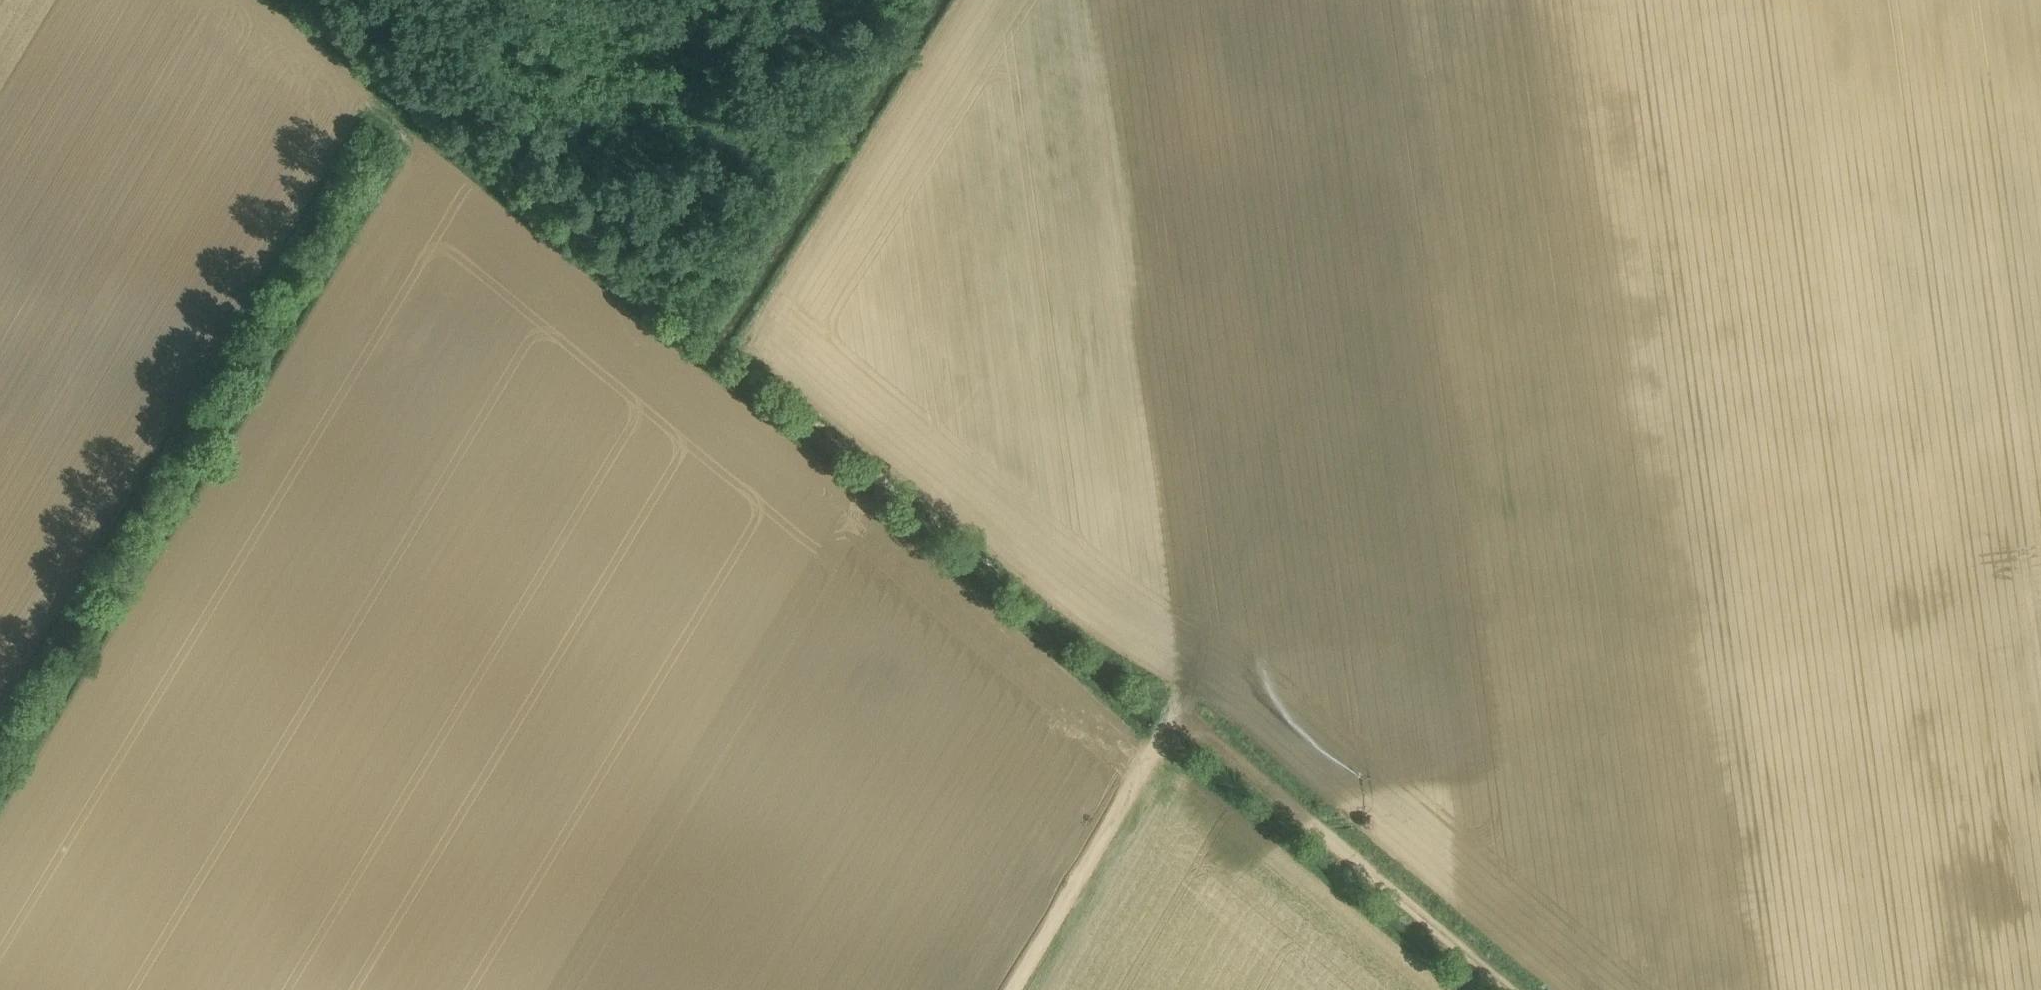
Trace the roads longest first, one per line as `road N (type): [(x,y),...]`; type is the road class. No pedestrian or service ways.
road 1 (unclassified): [(998,989),(1134,764),(1161,742),(1192,742),(1485,989)]

